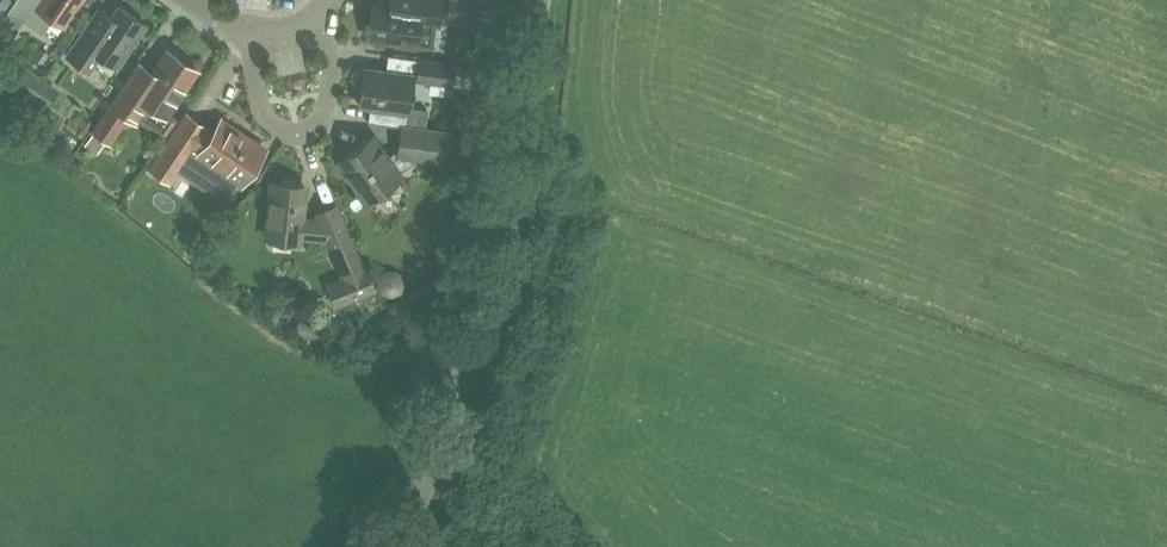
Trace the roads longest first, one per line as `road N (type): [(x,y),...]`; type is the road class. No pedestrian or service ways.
road 1 (unclassified): [(415,546),(505,226),(520,130)]
road 2 (residential): [(249,28),(261,107),(272,126),(293,136),(315,129),(326,114),(334,70),(319,19)]
road 3 (residential): [(520,130),(539,0)]

